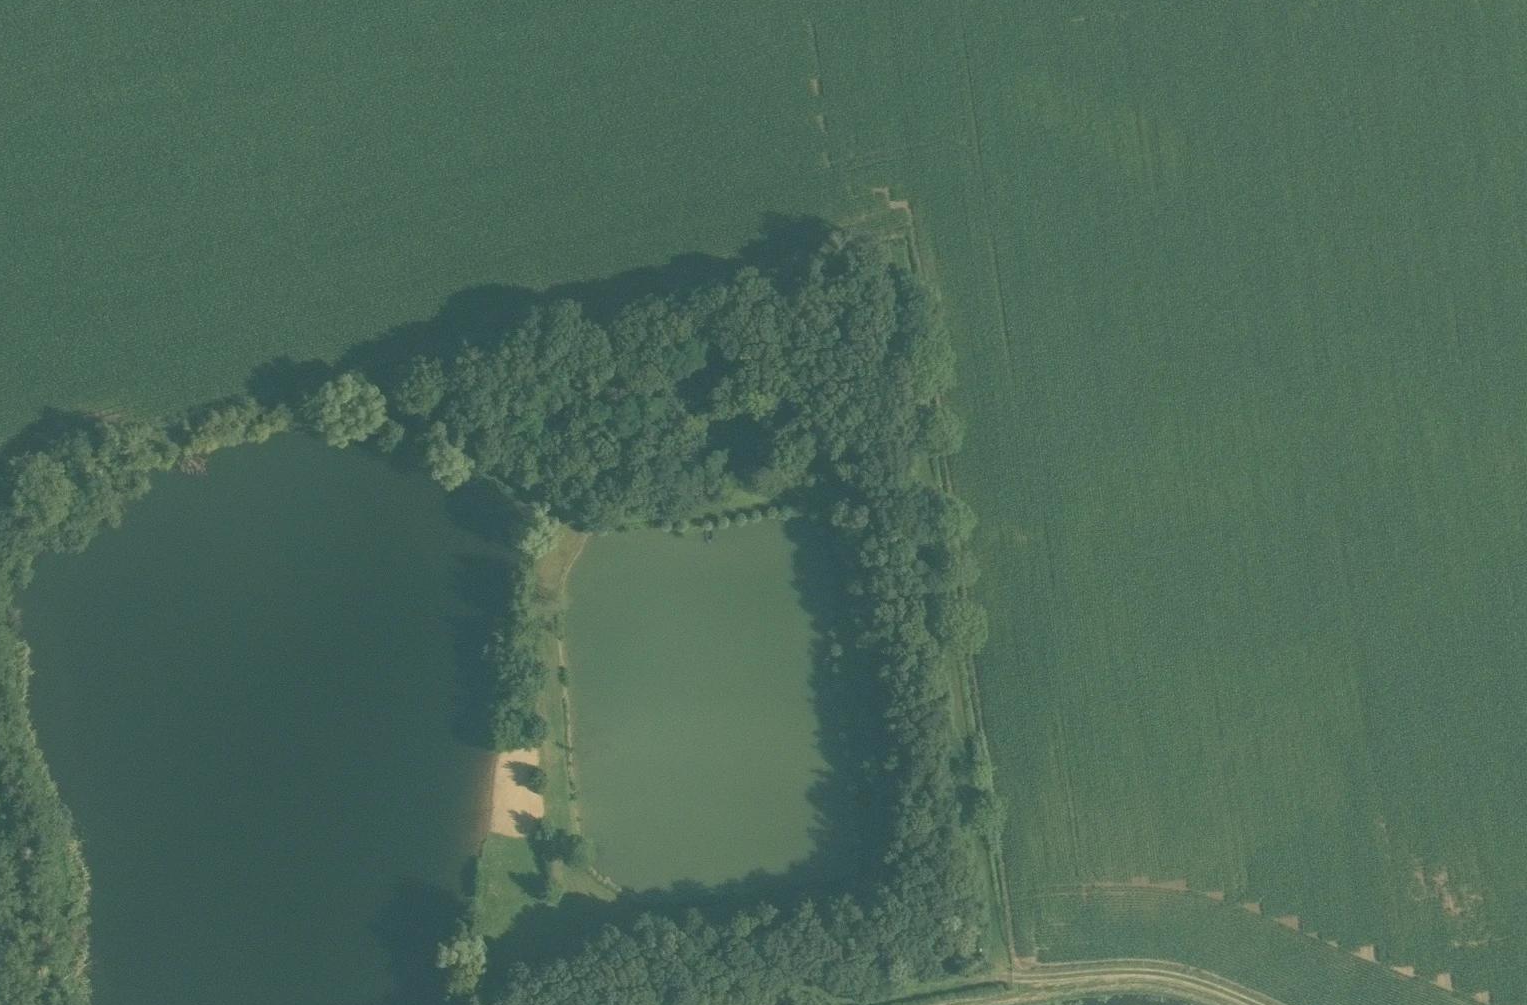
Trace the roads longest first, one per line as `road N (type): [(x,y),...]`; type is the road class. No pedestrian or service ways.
road 1 (track): [(1218,1004),(1135,985),(986,1004)]

